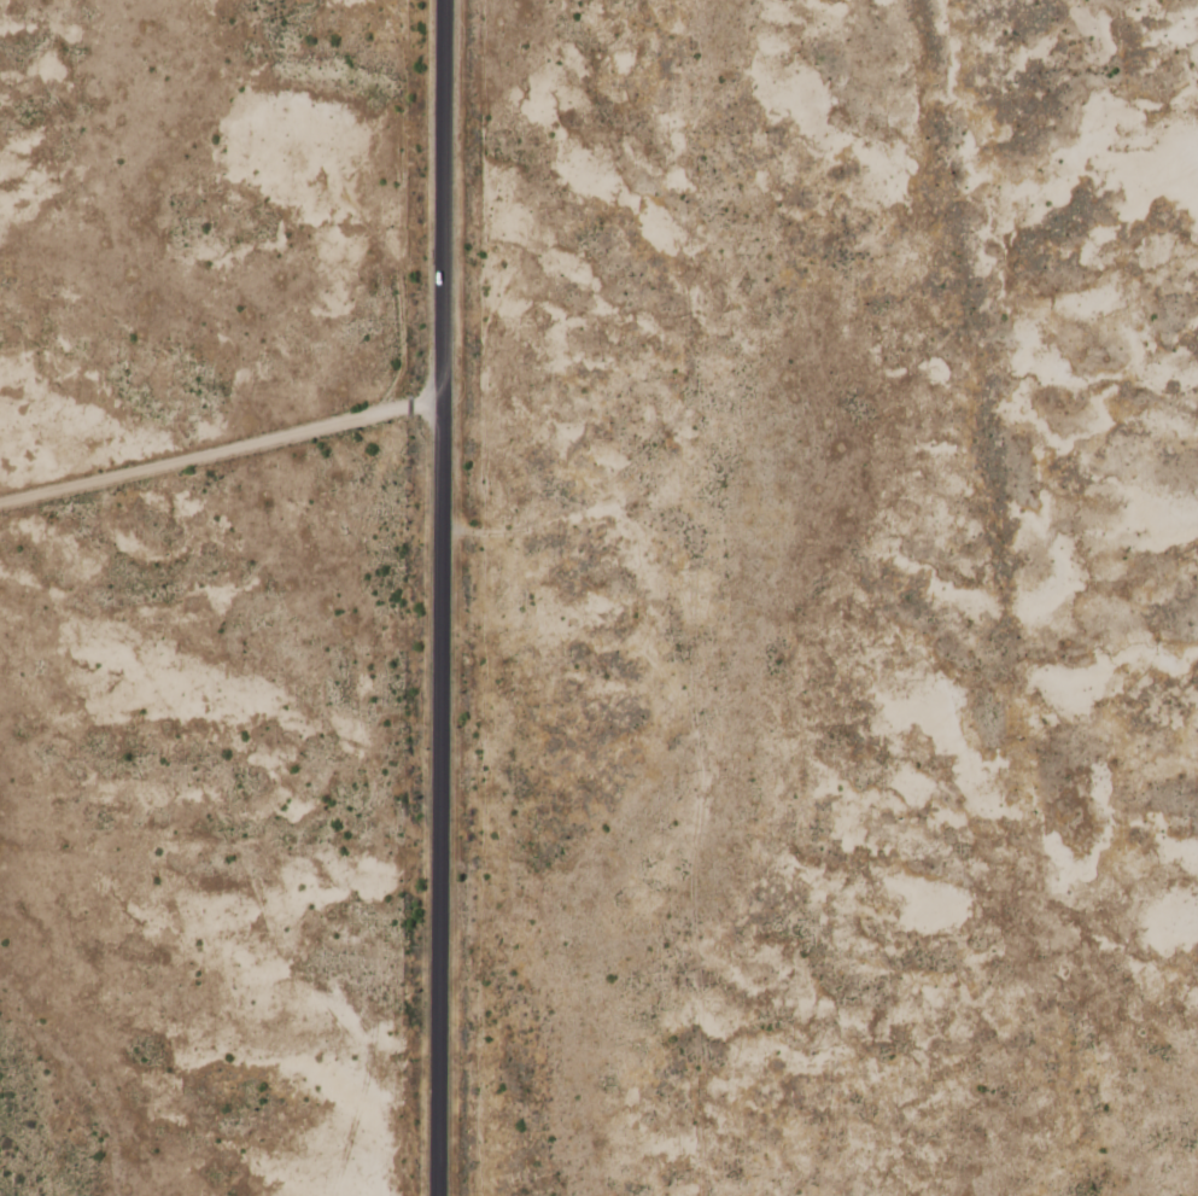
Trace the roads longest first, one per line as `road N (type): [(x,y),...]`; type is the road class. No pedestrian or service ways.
road 1 (tertiary): [(441,0),(436,1195)]
road 2 (residential): [(0,502),(440,391)]

